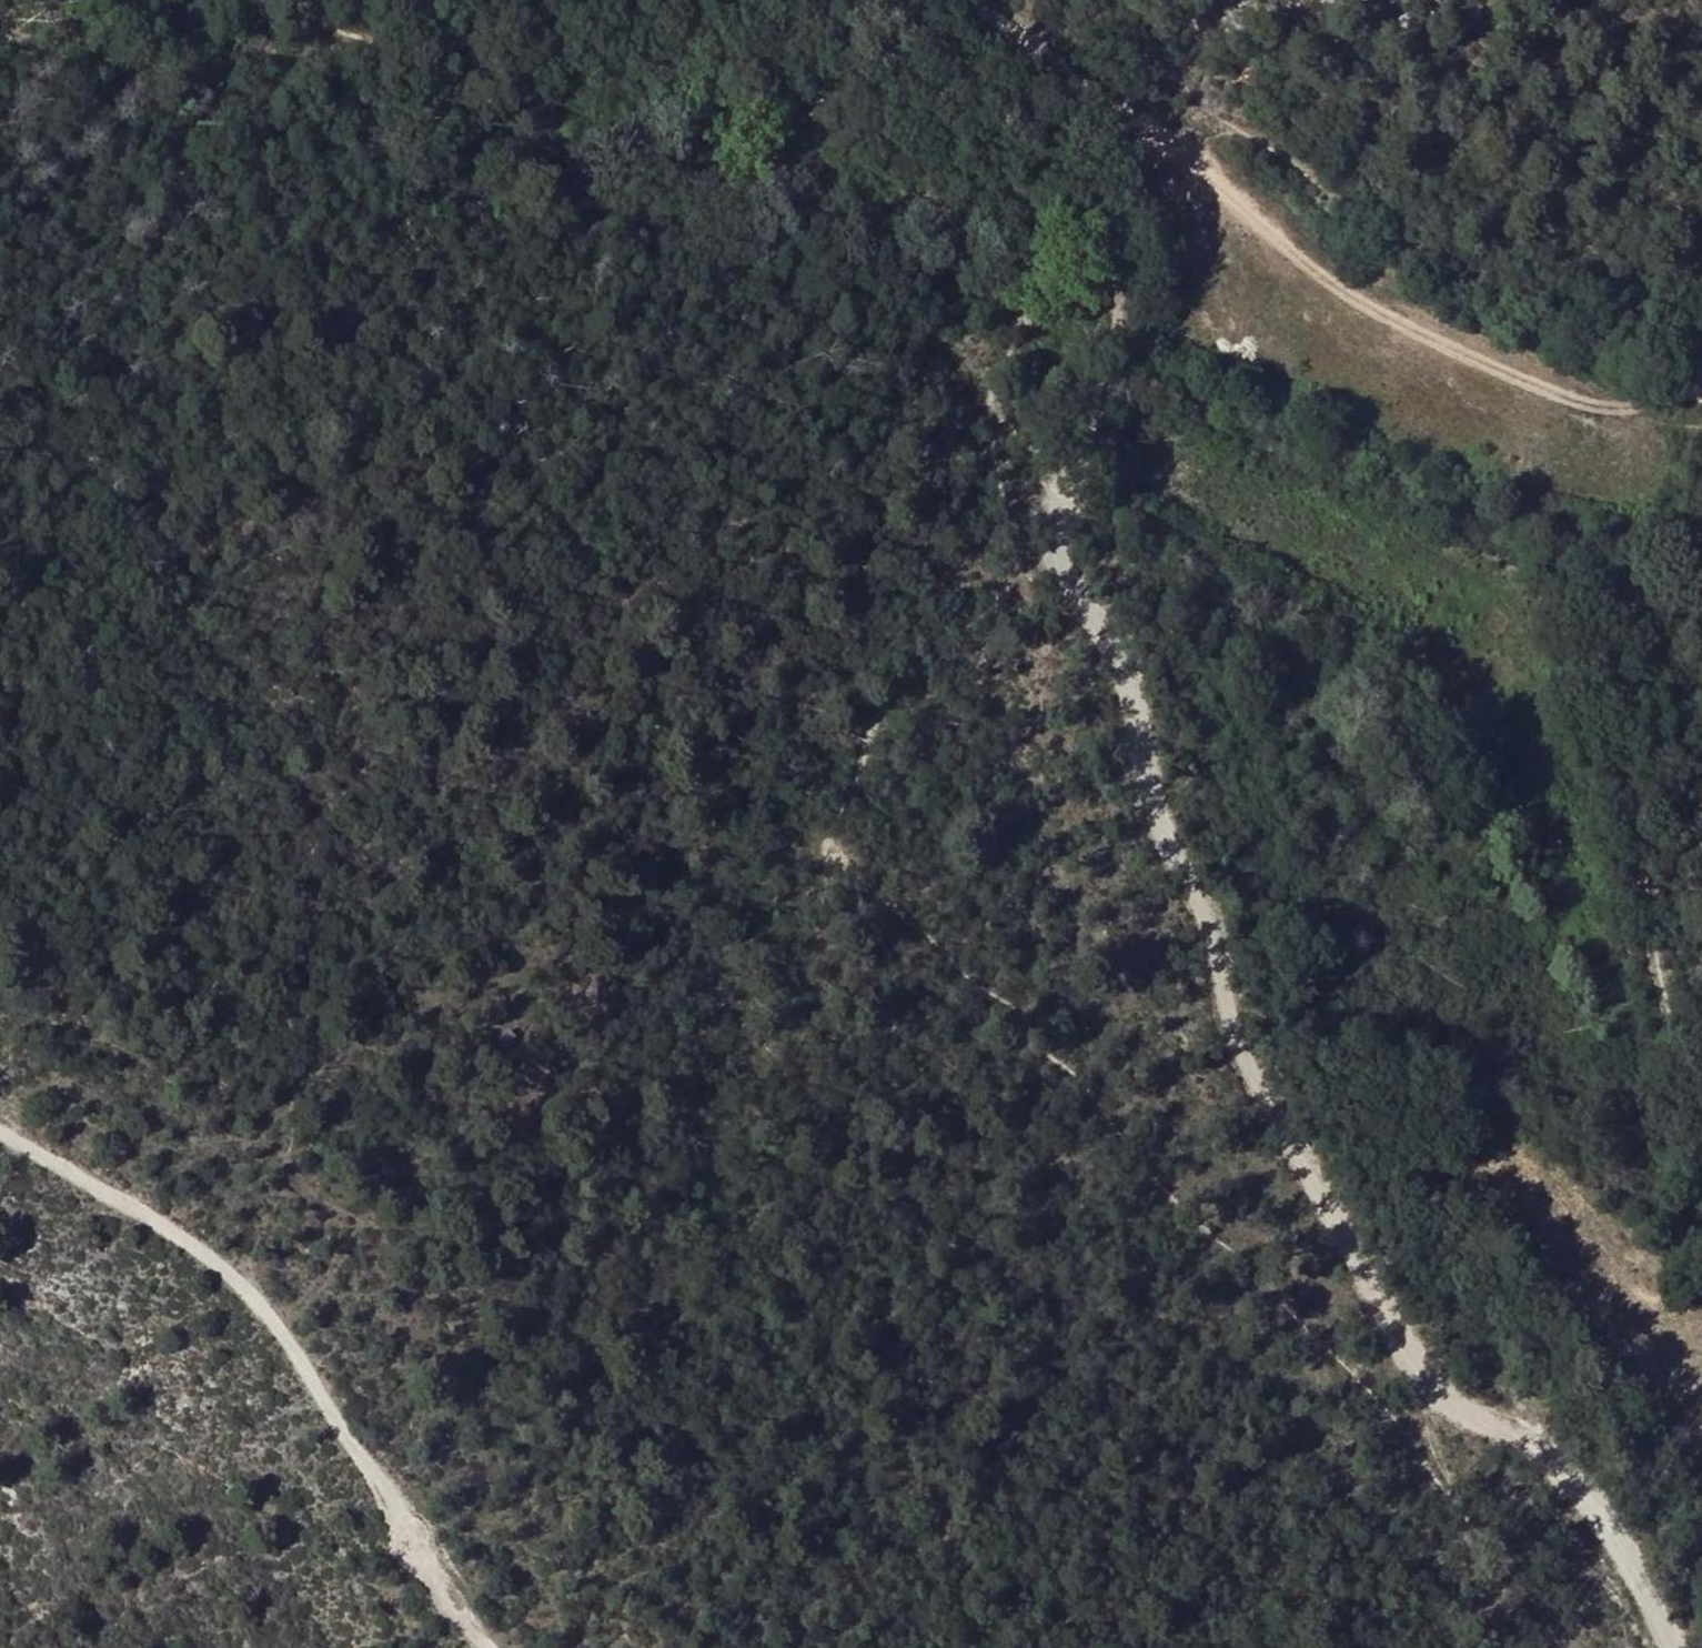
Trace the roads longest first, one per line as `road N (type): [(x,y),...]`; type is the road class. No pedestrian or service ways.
road 1 (track): [(851,0),(993,115),(1095,225),(1118,333),(1071,457),(1056,530),(1075,594),(1115,643),(1152,798),(1209,924),(1270,1112),(1441,1403),(1549,1448),(1630,1560),(1672,1647)]
road 2 (track): [(494,1647),(298,1364),(190,1247),(0,1127)]
road 3 (track): [(1701,1100),(1654,967),(1607,673),(1618,624),(1642,597),(1698,589)]

